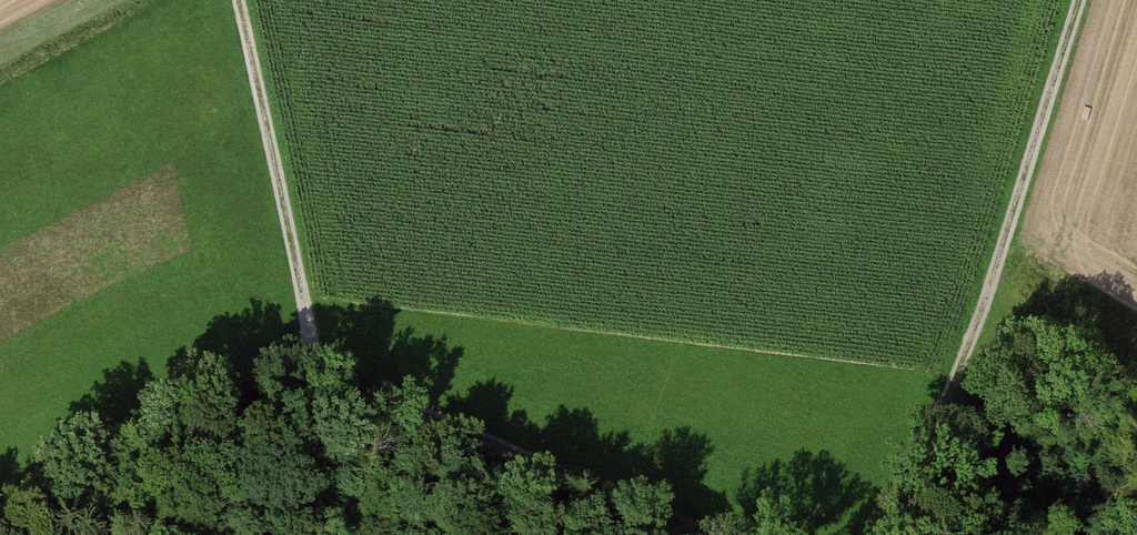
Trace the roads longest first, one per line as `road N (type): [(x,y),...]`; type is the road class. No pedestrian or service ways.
road 1 (track): [(0,514),(107,447),(241,385),(317,371),(711,534)]
road 2 (track): [(849,534),(890,506),(946,413),(1079,0)]
road 3 (track): [(317,371),(239,0)]

